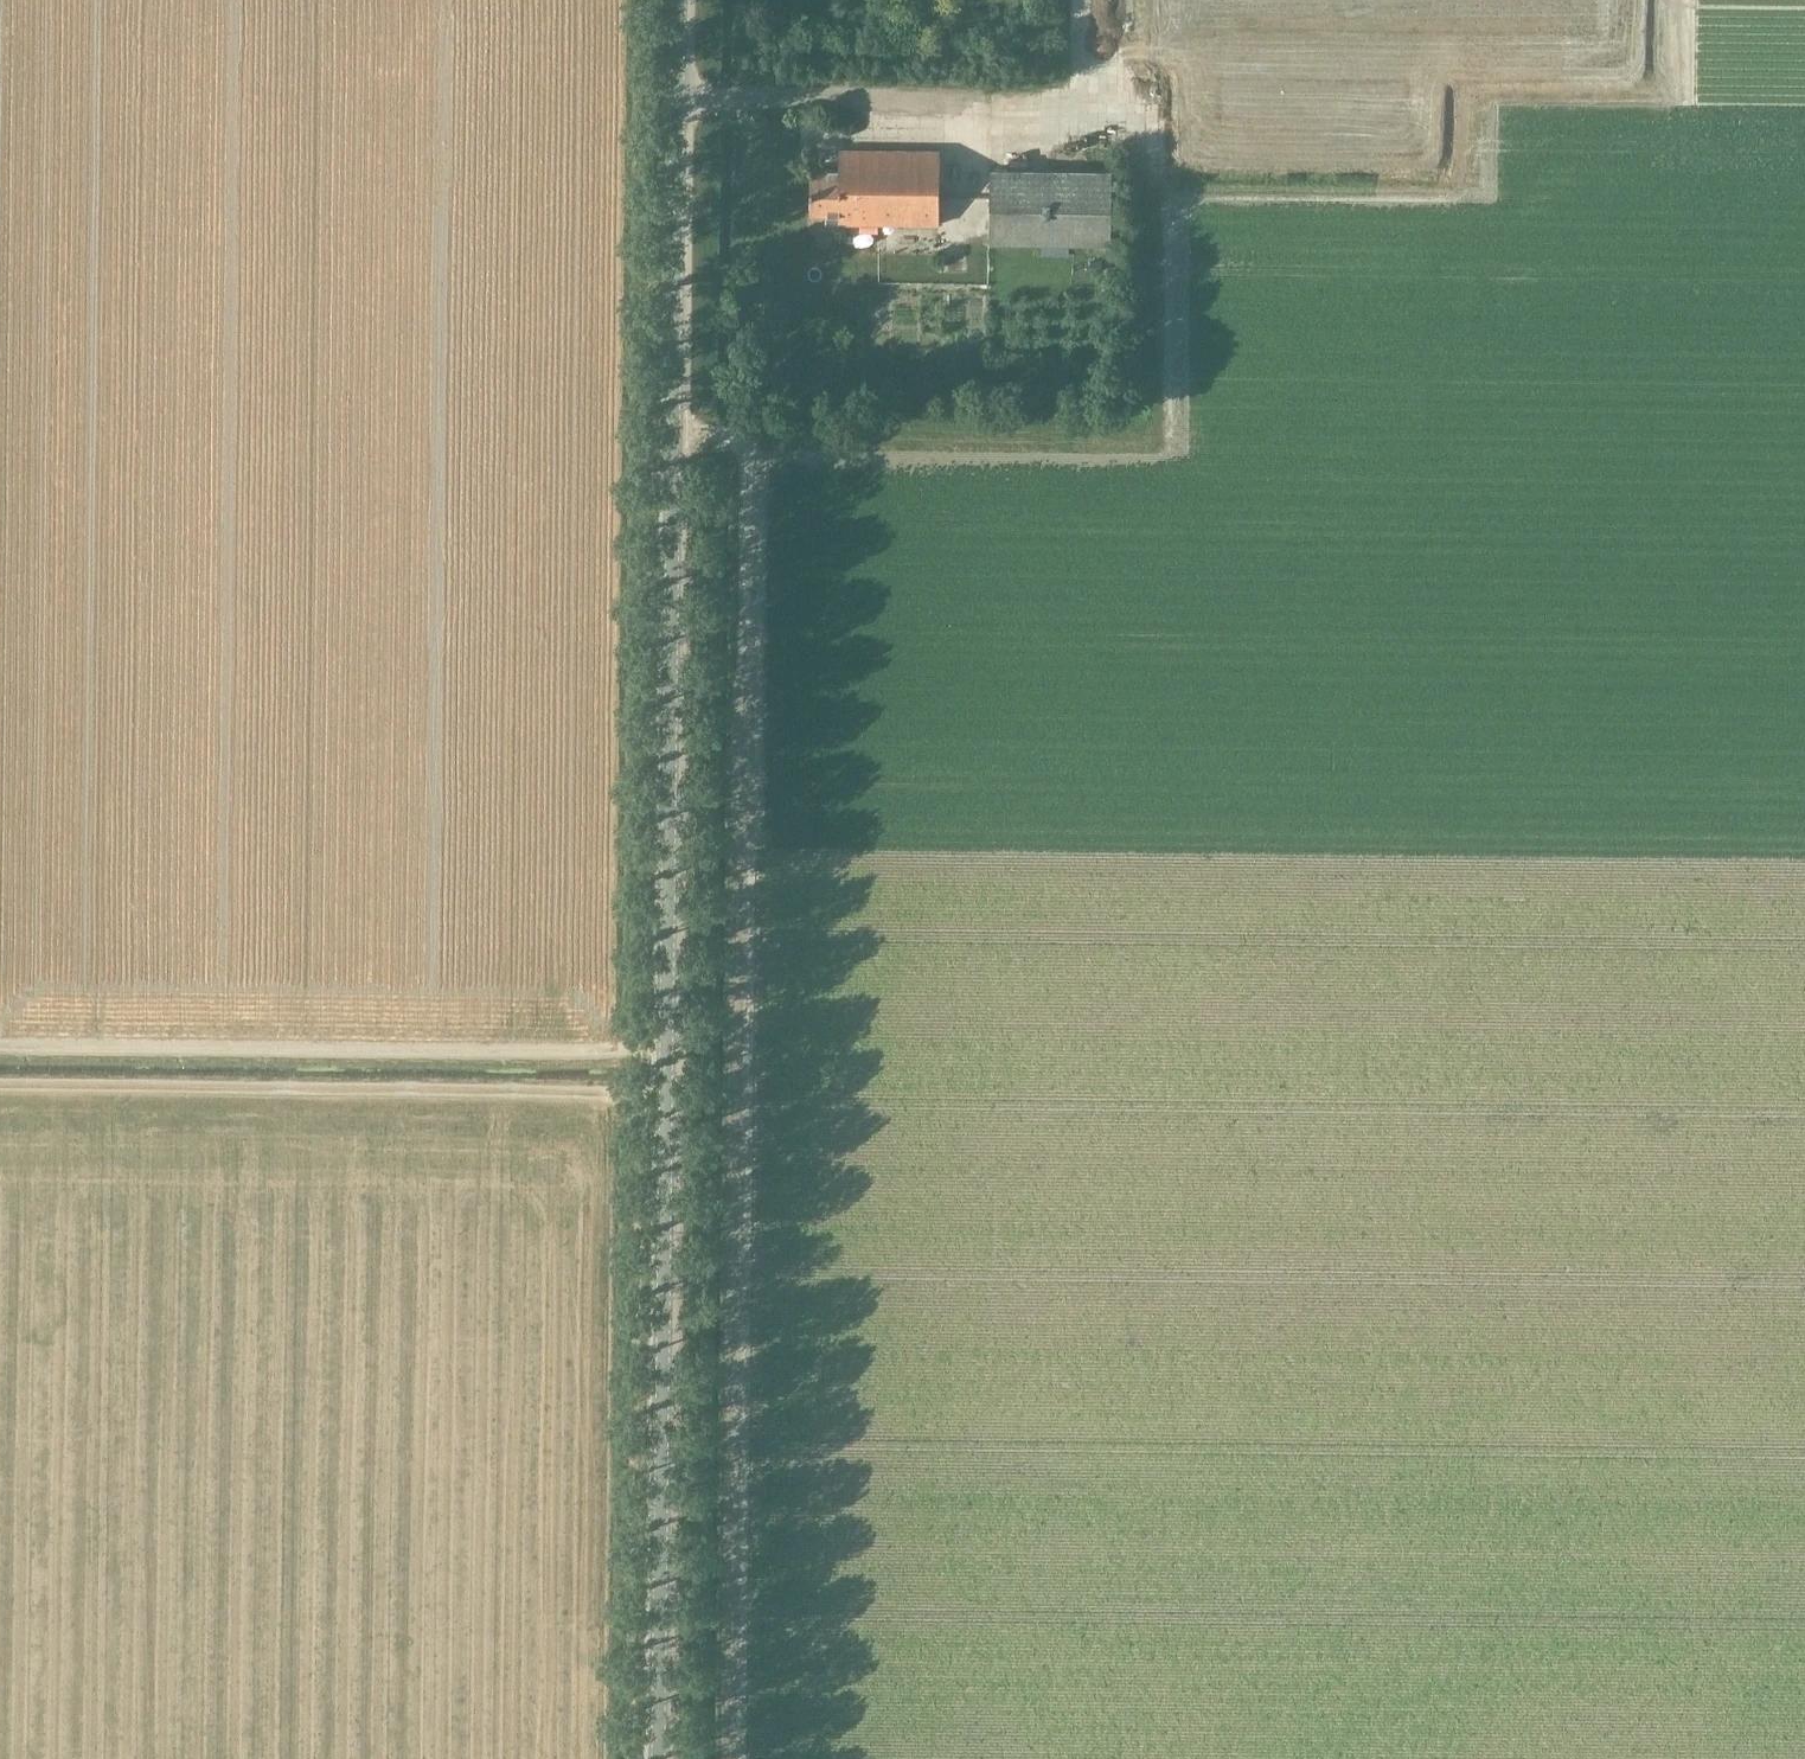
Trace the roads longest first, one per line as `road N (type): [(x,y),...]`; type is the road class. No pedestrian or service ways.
road 1 (unclassified): [(658,1758),(678,0)]

